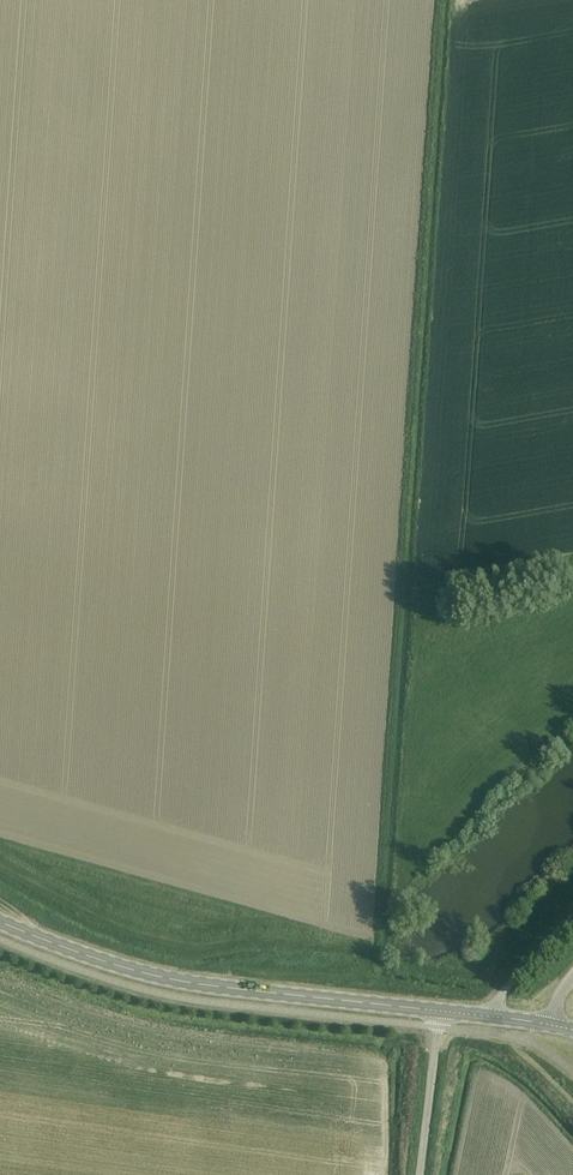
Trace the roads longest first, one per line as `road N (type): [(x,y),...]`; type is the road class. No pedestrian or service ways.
road 1 (secondary): [(438,1010),(189,987),(0,922)]
road 2 (unclassified): [(419,1174),(438,1010)]
road 3 (unclassified): [(491,1017),(498,996),(572,921)]

